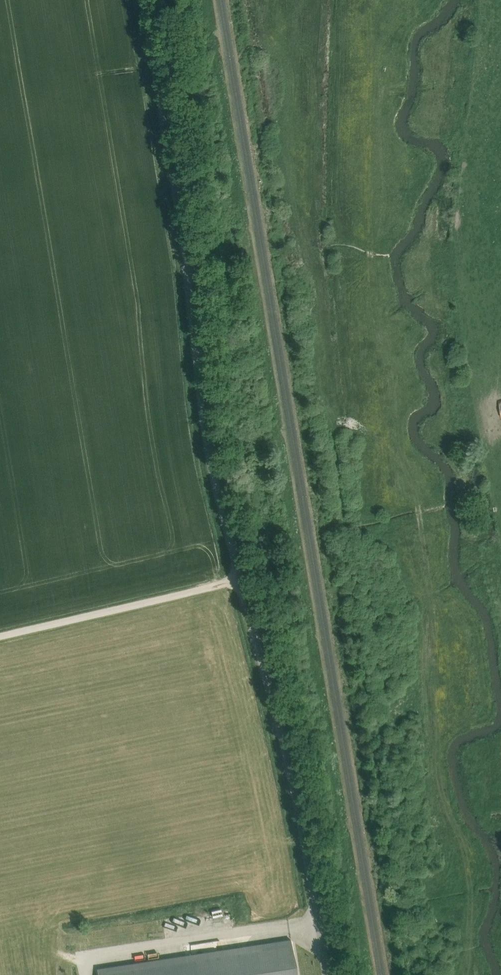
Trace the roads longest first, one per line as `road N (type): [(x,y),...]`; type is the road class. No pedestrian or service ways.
road 1 (unclassified): [(328,974),(297,785),(211,452),(143,0)]
road 2 (track): [(0,638),(240,582)]

